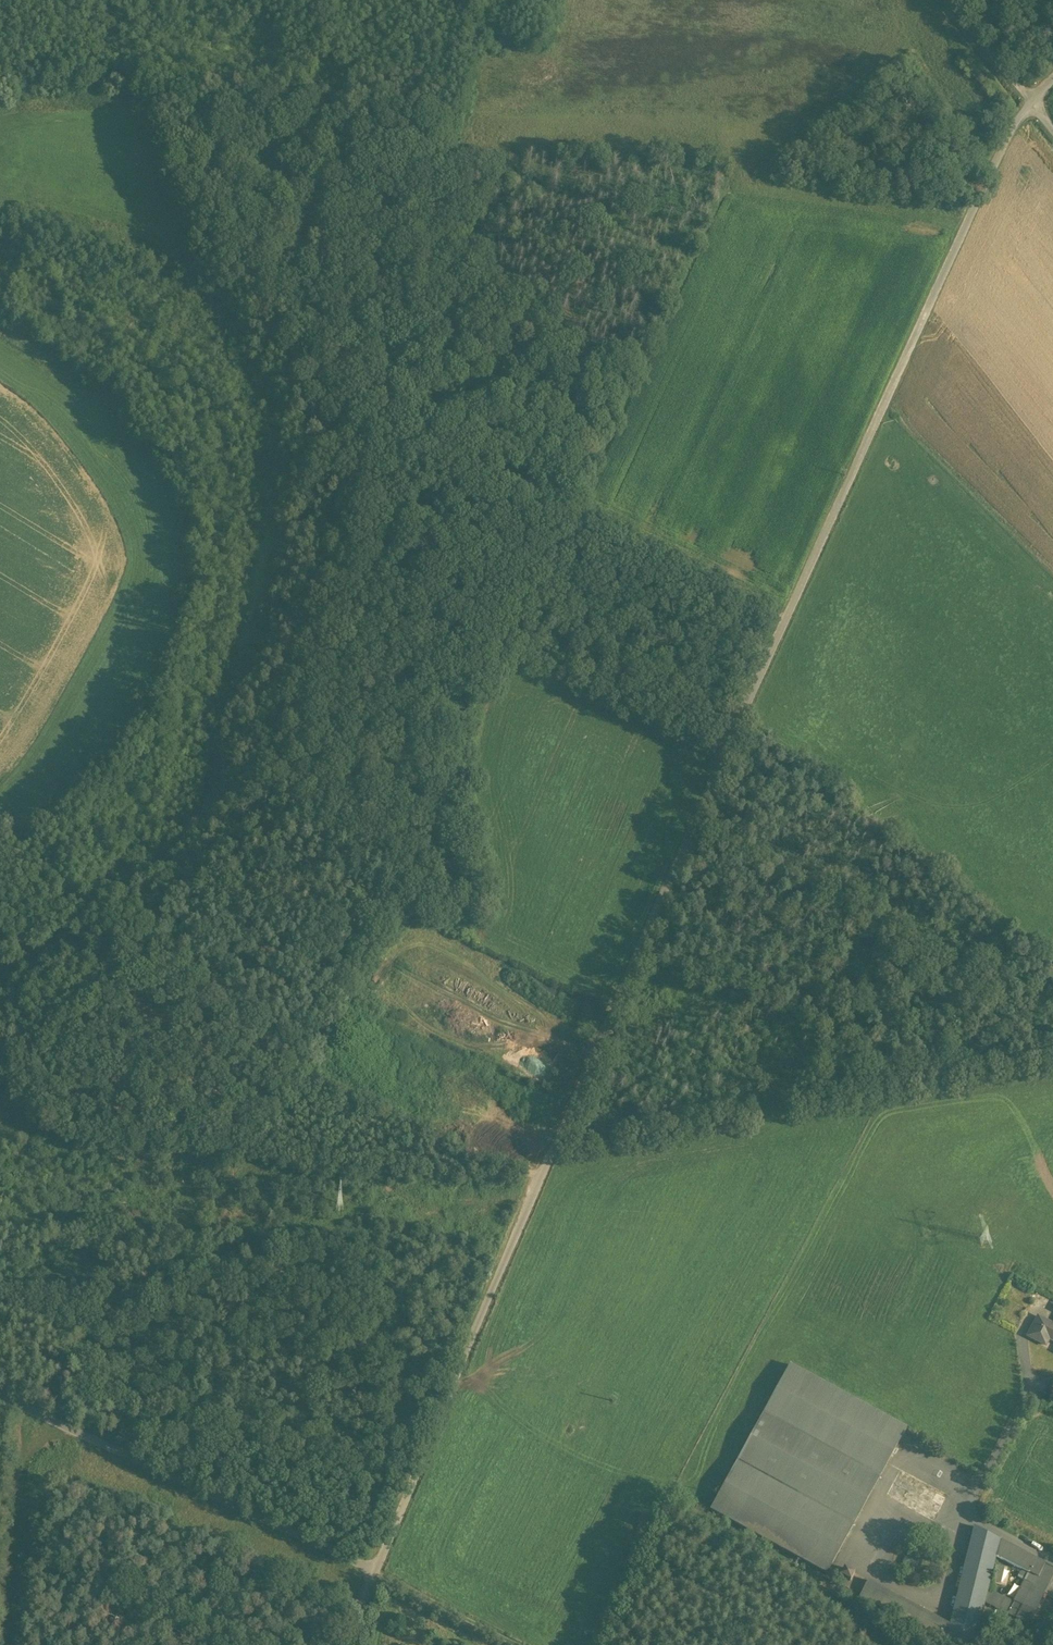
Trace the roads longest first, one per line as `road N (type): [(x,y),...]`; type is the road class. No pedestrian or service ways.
road 1 (unclassified): [(1052,82),(989,177),(752,693),(375,1573)]
road 2 (unclassified): [(375,1573),(0,1394)]
road 3 (track): [(540,1177),(307,1068),(321,1048)]
road 4 (track): [(20,1404),(2,1644)]
road 5 (unclassified): [(1030,1397),(968,1510),(1052,1561)]
road 6 (track): [(1052,129),(952,0)]
road 7 (track): [(375,1573),(515,1644)]

